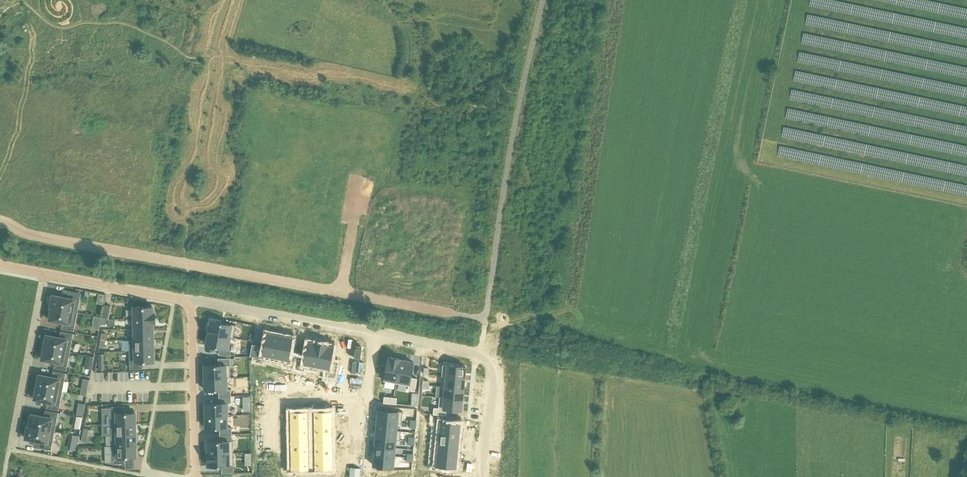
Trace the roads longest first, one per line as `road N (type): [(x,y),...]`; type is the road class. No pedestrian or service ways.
road 1 (residential): [(0,221),(26,234),(341,292)]
road 2 (residential): [(482,476),(492,356),(374,333)]
road 3 (residential): [(273,455),(273,402),(370,400),(374,333)]
road 4 (residential): [(374,333),(187,305)]
road 5 (residential): [(44,274),(9,448)]
road 6 (residential): [(187,305),(198,476)]
road 7 (residential): [(44,274),(187,305)]

